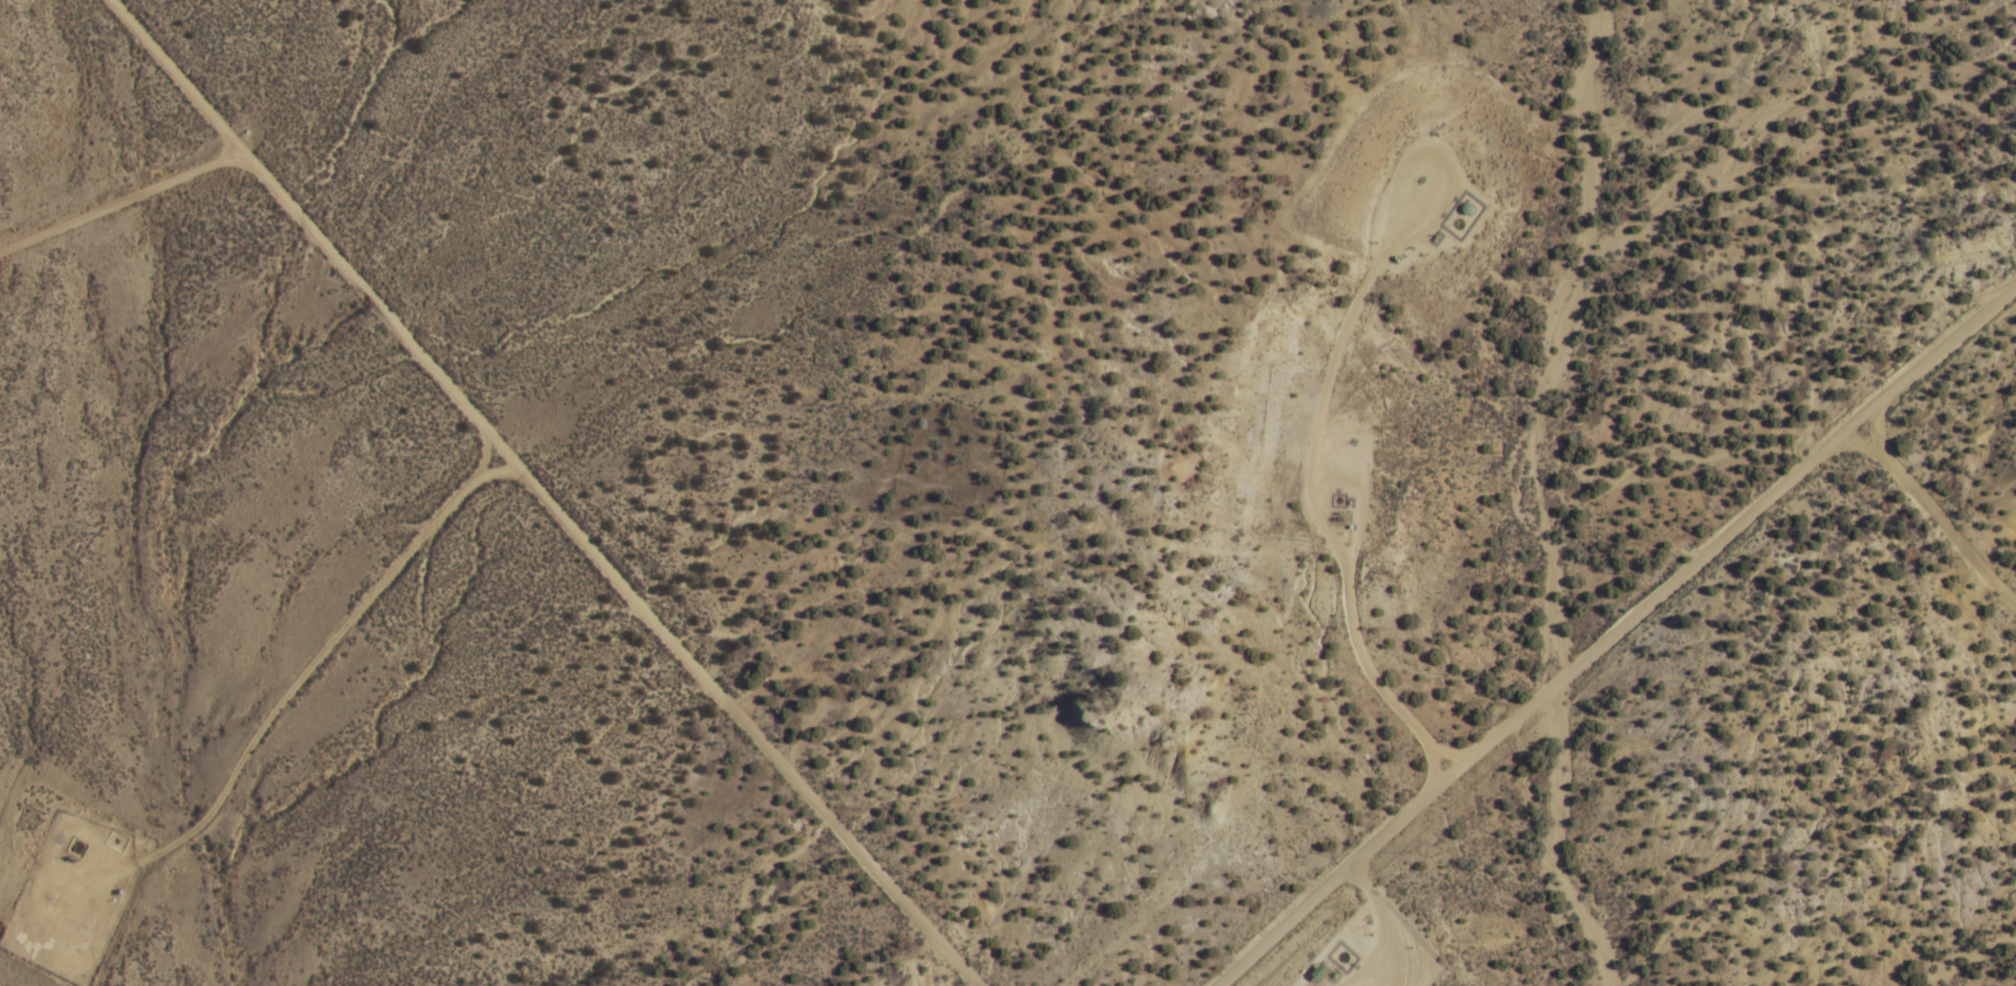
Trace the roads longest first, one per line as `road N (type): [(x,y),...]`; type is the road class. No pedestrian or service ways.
road 1 (residential): [(971,985),(114,0)]
road 2 (tertiary): [(1206,985),(1844,418),(2015,276)]

